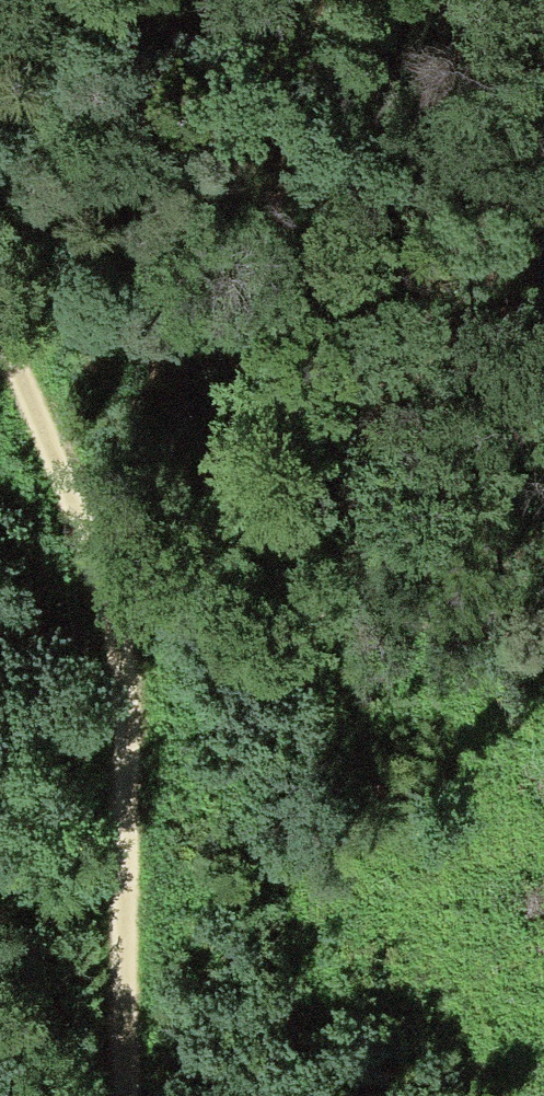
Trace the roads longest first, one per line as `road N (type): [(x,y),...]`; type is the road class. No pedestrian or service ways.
road 1 (track): [(0,344),(99,616),(121,710),(136,1095)]
road 2 (track): [(121,710),(156,622),(234,255),(300,0)]

